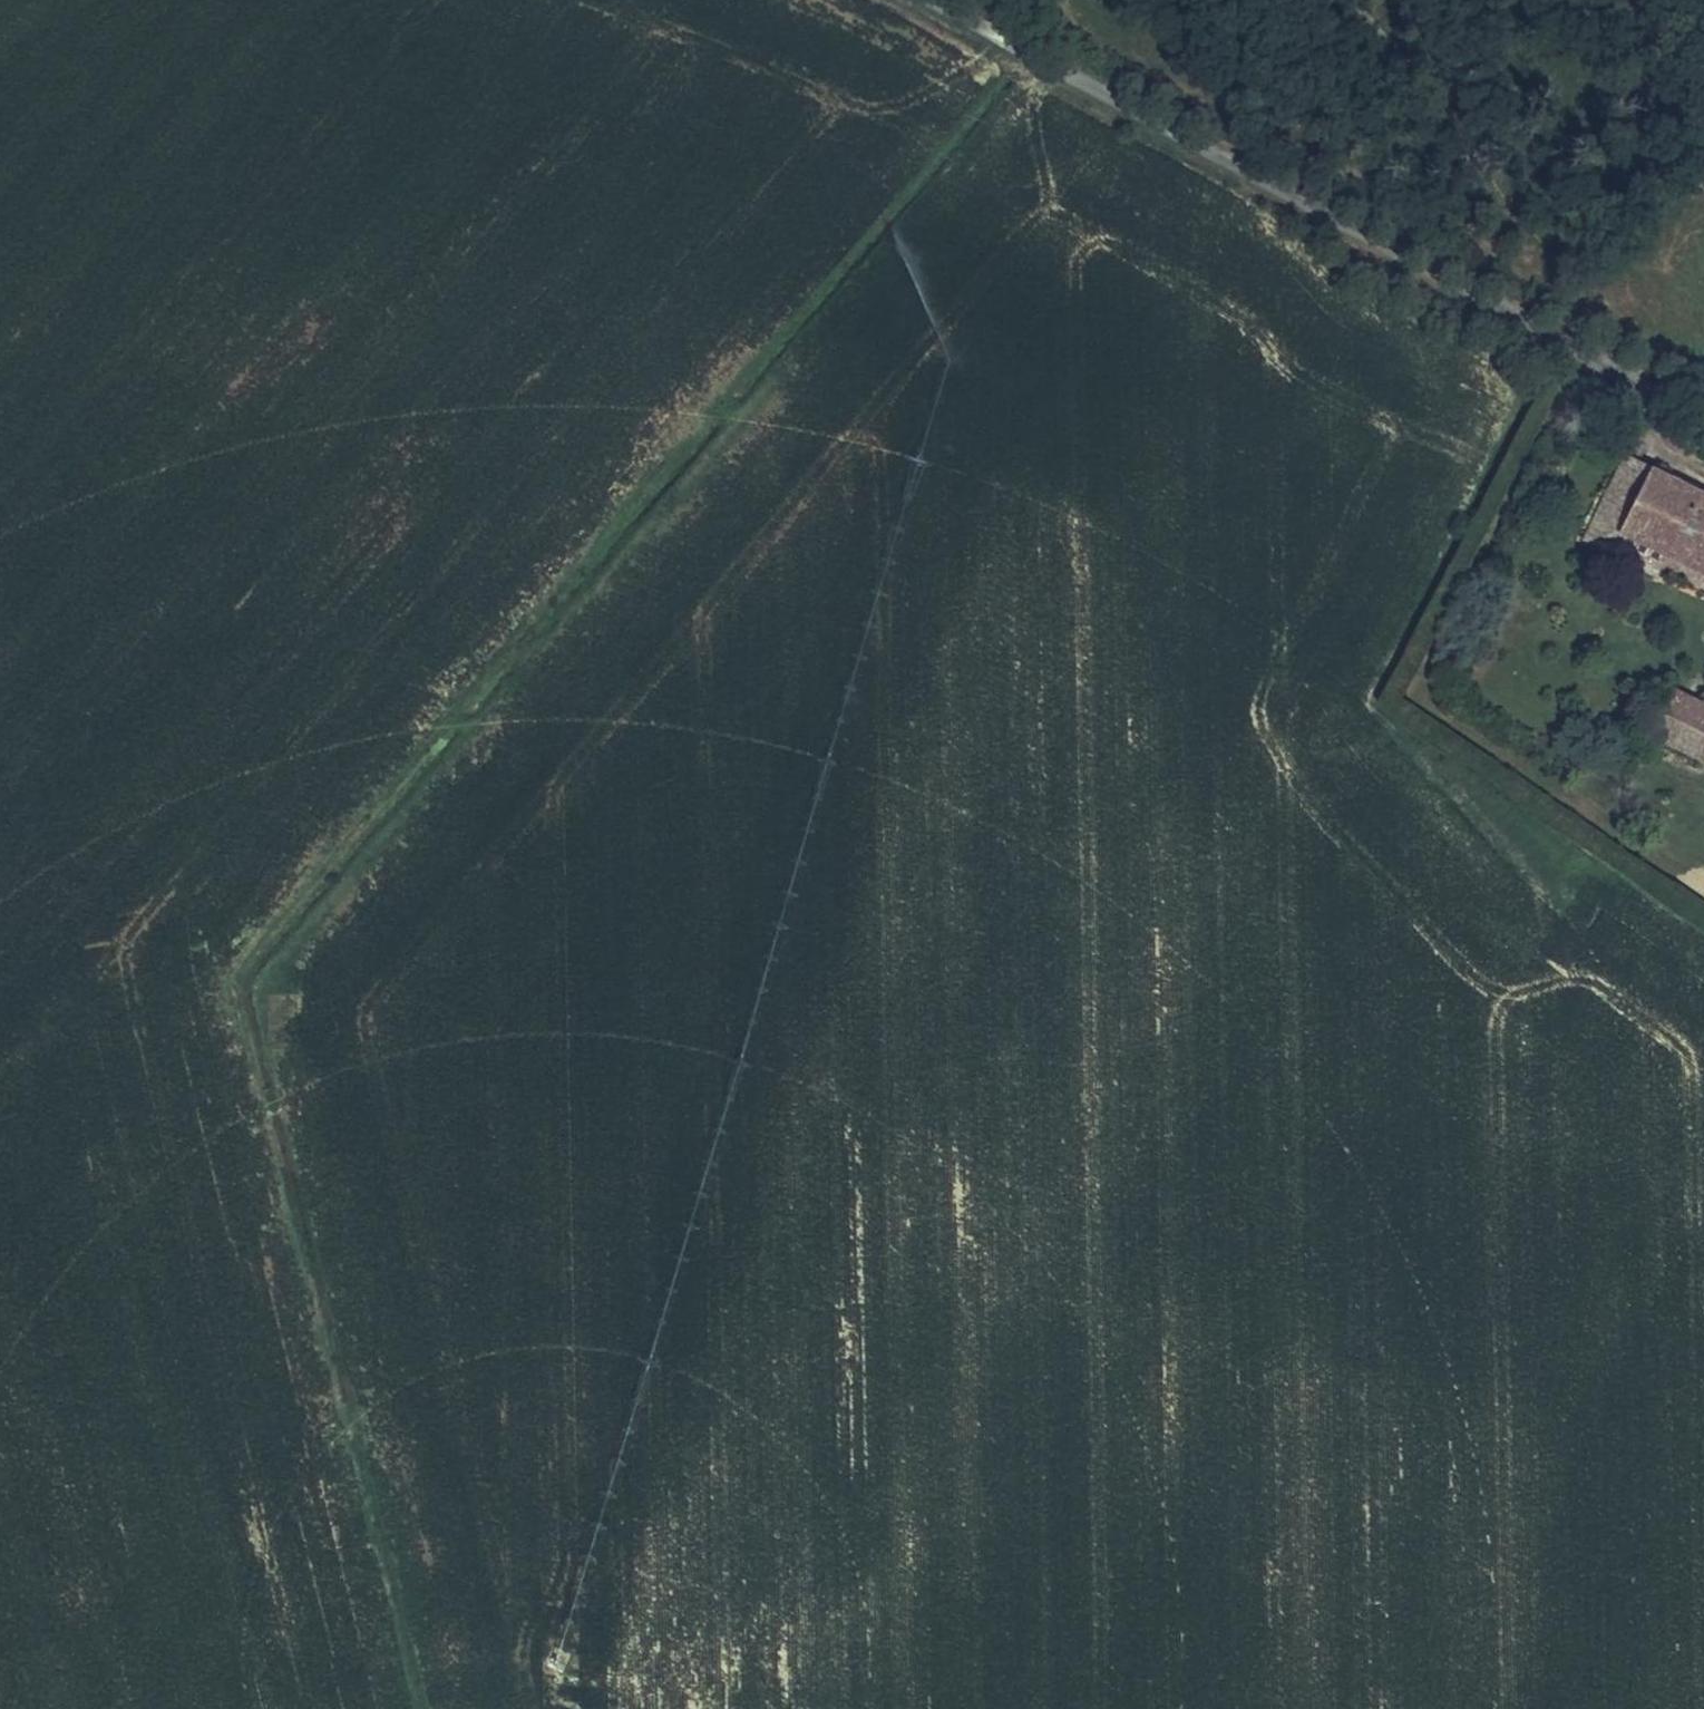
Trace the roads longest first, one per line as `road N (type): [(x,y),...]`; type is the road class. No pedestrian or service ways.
road 1 (unclassified): [(1703,418),(946,0)]

